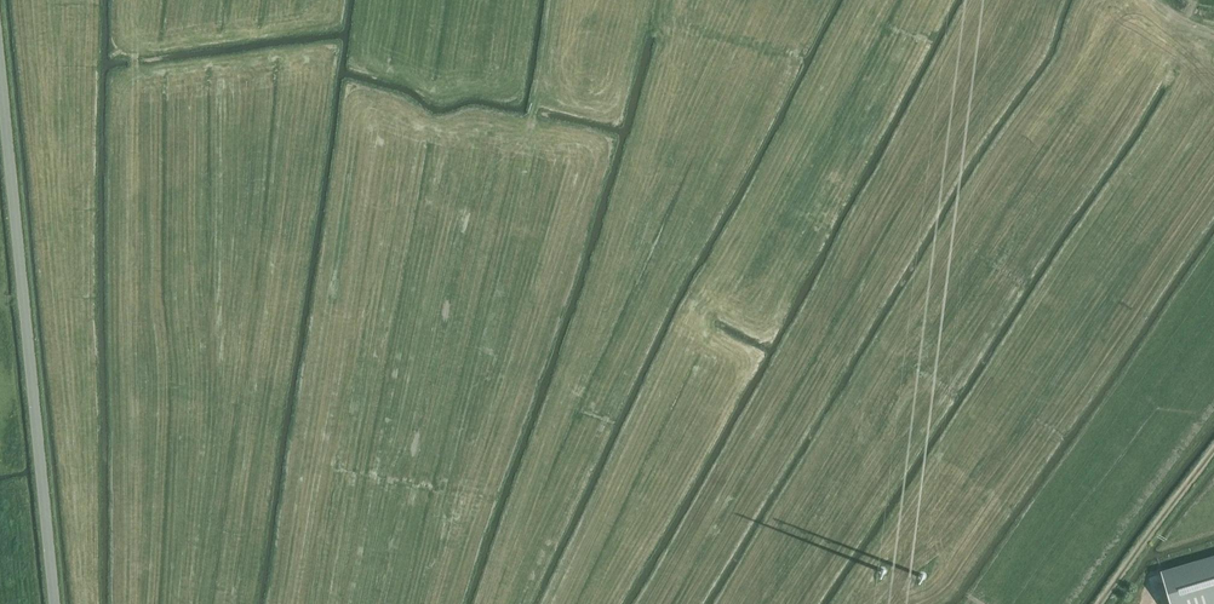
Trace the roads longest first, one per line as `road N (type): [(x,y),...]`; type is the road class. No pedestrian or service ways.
road 1 (unclassified): [(55,603),(0,67)]
road 2 (track): [(1213,450),(1102,603)]

